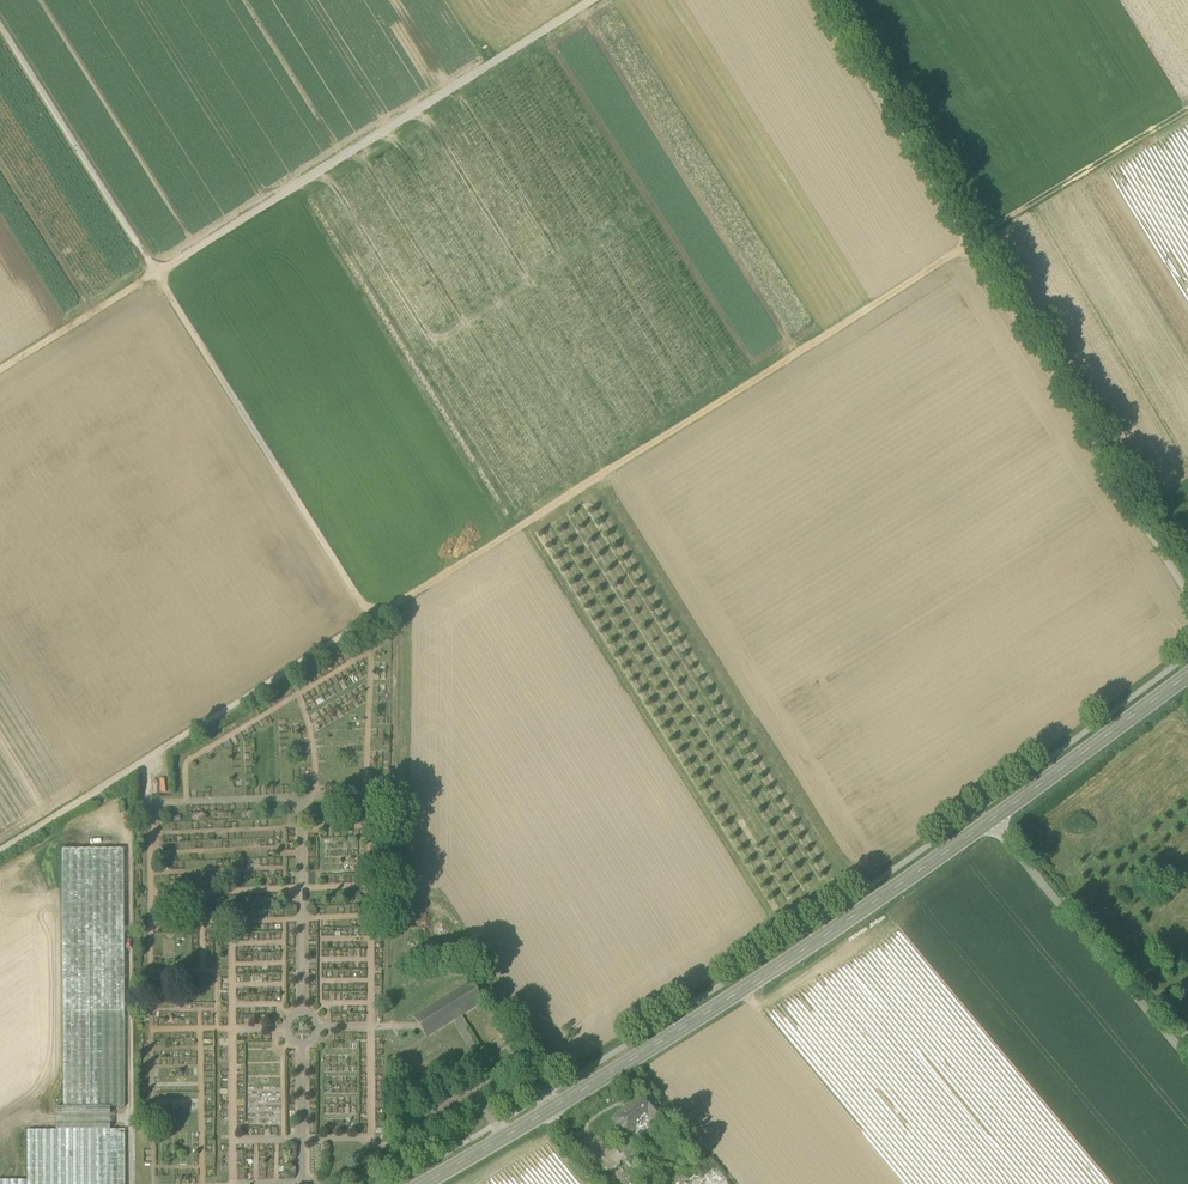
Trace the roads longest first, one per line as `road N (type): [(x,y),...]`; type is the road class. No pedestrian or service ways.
road 1 (track): [(139,763),(969,244)]
road 2 (tertiary): [(423,1183),(803,950),(1187,675)]
road 3 (track): [(0,24),(157,273),(597,0)]
road 4 (track): [(814,0),(1187,592)]
road 5 (track): [(372,618),(157,273),(0,371)]
road 6 (track): [(1187,1059),(989,821)]
road 7 (track): [(1187,106),(969,244)]
road 8 (track): [(552,1109),(474,975),(389,1027)]
road 9 (track): [(0,851),(139,763)]

